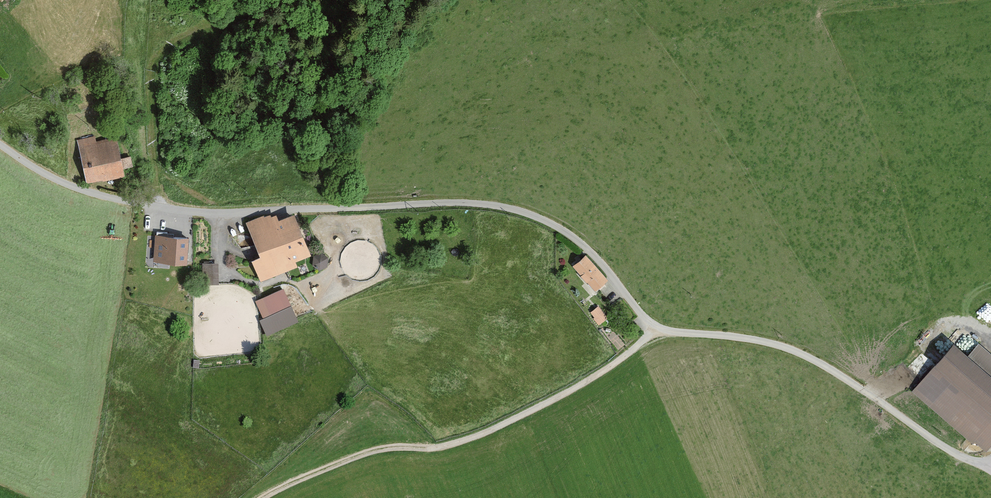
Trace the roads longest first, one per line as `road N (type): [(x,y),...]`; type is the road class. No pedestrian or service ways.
road 1 (unclassified): [(990,464),(958,455),(794,351),(654,325),(584,246),(523,212),(446,203),(182,210),(77,188),(0,144)]
road 2 (track): [(263,497),(390,447),(451,443),(544,407),(613,365),(654,325)]
road 3 (track): [(158,207),(150,70),(166,46),(204,27)]

